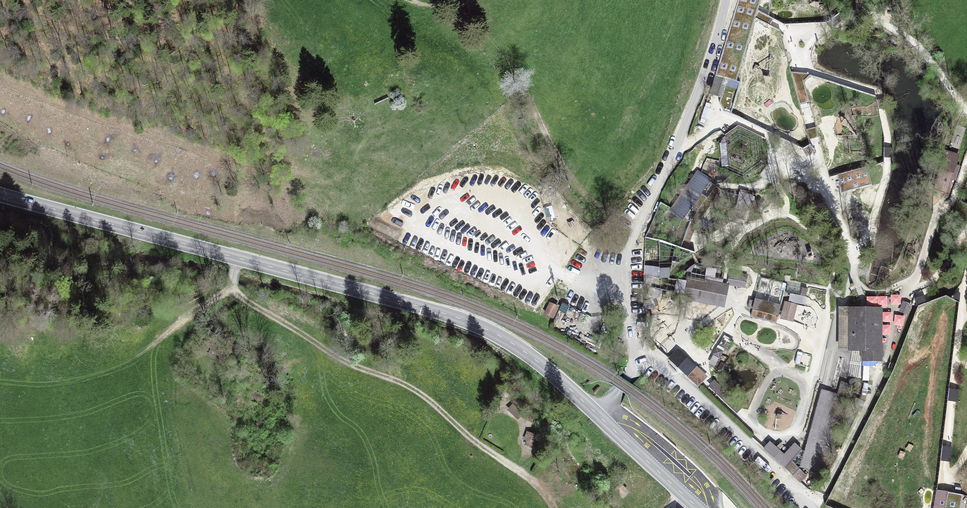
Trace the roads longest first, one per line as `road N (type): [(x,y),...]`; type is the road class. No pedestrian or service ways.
road 1 (primary): [(0,196),(463,319),(524,352),(600,417)]
road 2 (unclassified): [(600,417),(640,355),(627,266),(725,0)]
road 3 (track): [(552,507),(525,477),(417,394),(352,367),(247,306),(231,285),(236,258)]
road 4 (track): [(966,277),(943,492)]
road 5 (track): [(106,373),(231,285)]
road 6 (primary): [(600,417),(698,507)]

